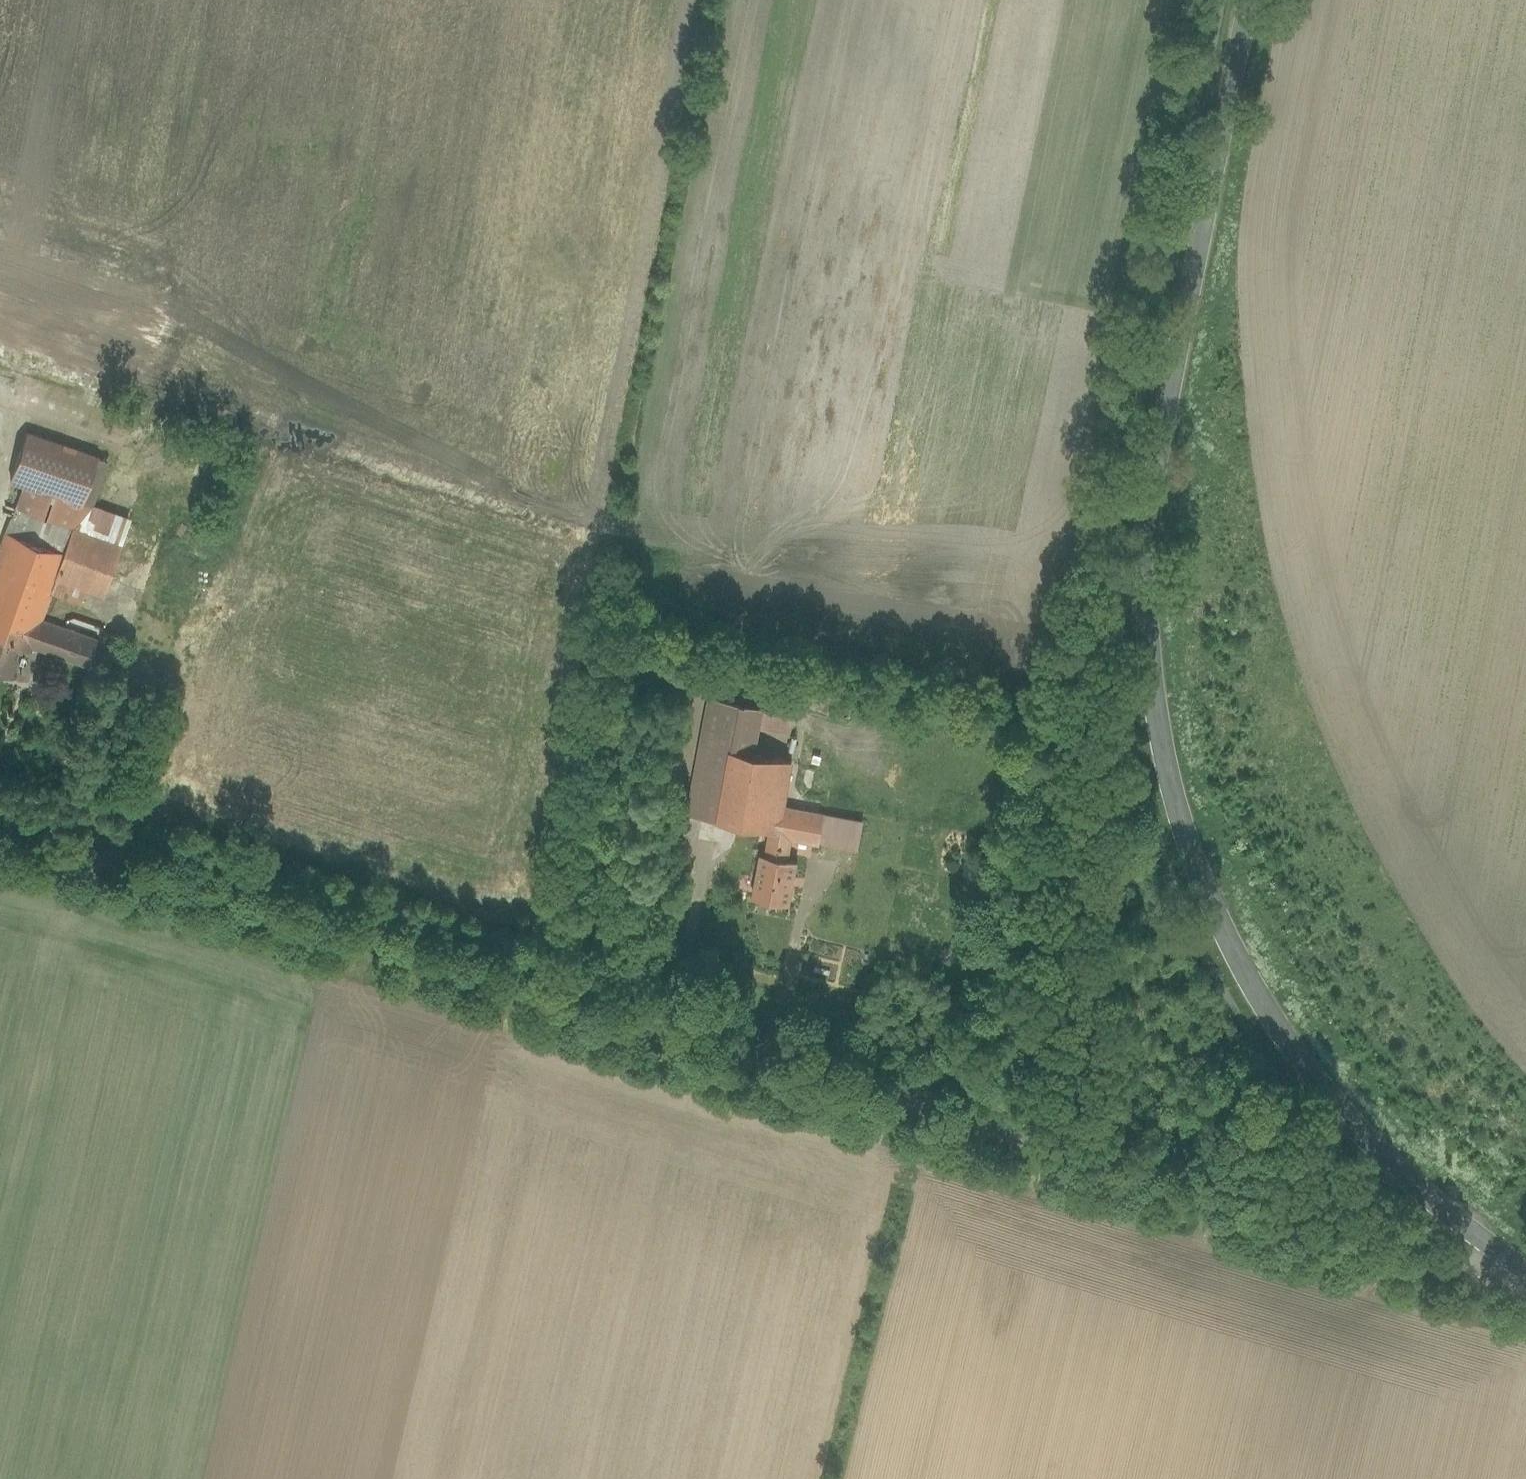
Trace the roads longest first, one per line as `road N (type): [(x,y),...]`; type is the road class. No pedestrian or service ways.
road 1 (unclassified): [(0,833),(1505,1266)]
road 2 (tertiary): [(1505,1266),(1376,1160),(1215,932),(1147,655),(1140,571),(1154,440),(1242,0)]

